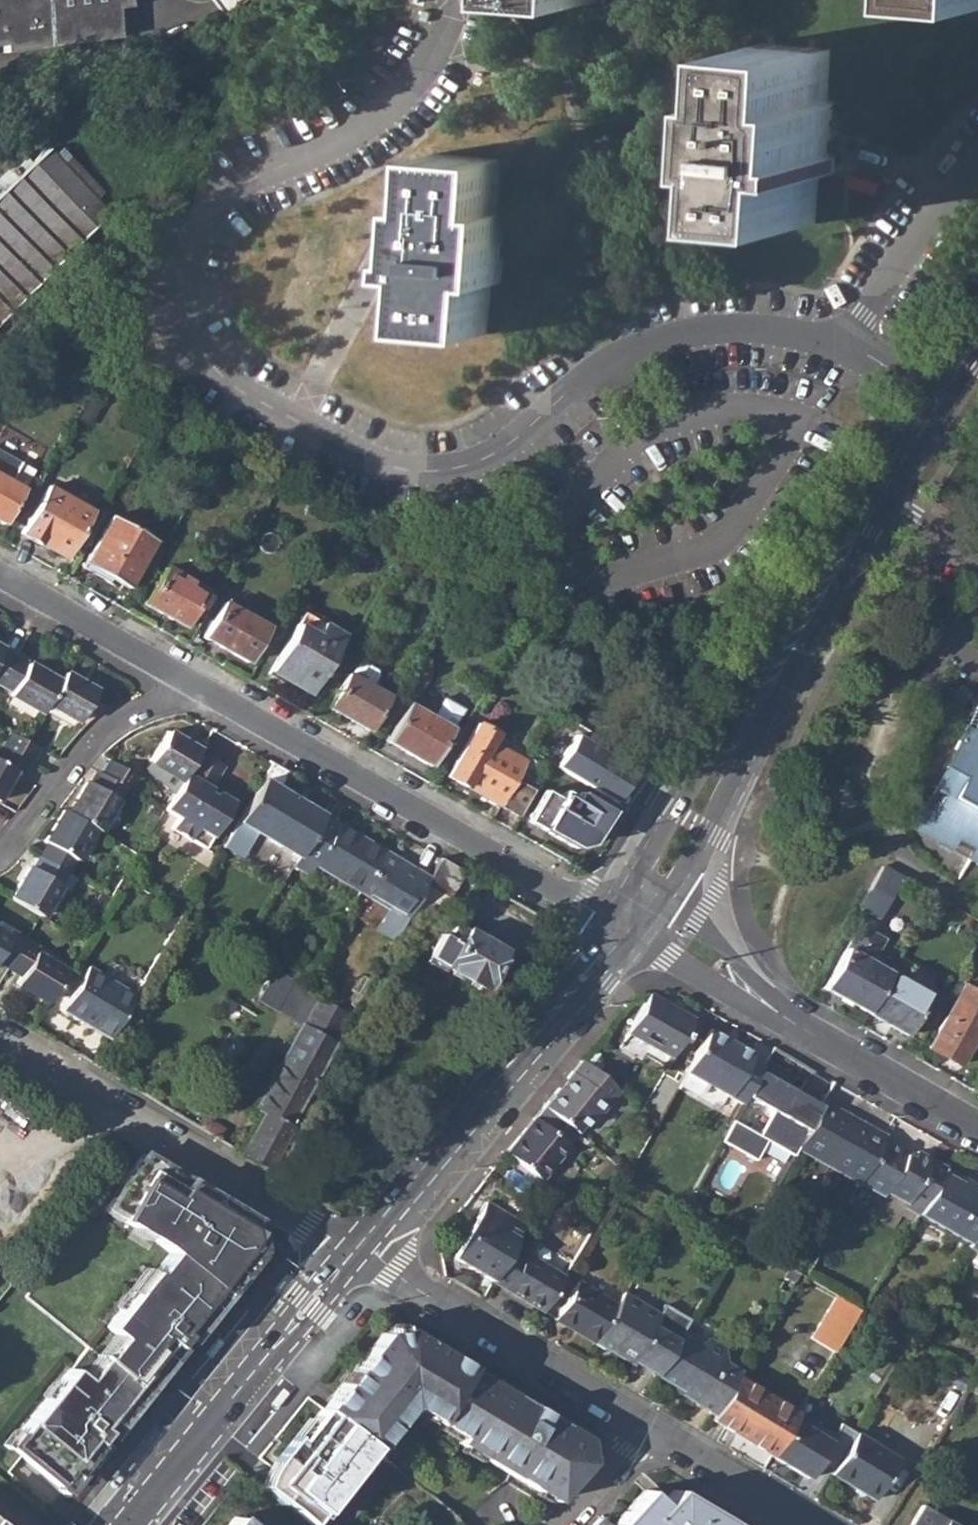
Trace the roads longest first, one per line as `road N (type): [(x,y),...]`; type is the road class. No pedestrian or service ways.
road 1 (residential): [(457,0),(430,70),(311,153),(226,197),(195,237),(184,306),(200,347),(227,382),(391,465),(455,470),(518,436),(611,358),(649,343),(738,327),(854,343)]
road 2 (tertiary): [(623,920),(877,494)]
road 3 (residential): [(203,694),(623,920)]
road 4 (tertiary): [(354,1245),(623,920)]
road 5 (residential): [(0,1030),(354,1245)]
road 6 (residential): [(623,920),(674,931),(769,1008),(977,1127)]
road 7 (tertiary): [(354,1245),(125,1524)]
road 8 (residential): [(354,1245),(645,1426)]
road 9 (residential): [(0,862),(106,736),(144,711),(203,694)]
road 10 (residential): [(0,578),(203,694)]
road 11 (residential): [(854,343),(977,166)]
road 12 (residential): [(645,1426),(811,1524)]
road 13 (residential): [(561,1524),(645,1426)]
road 14 (residential): [(877,494),(977,566)]

